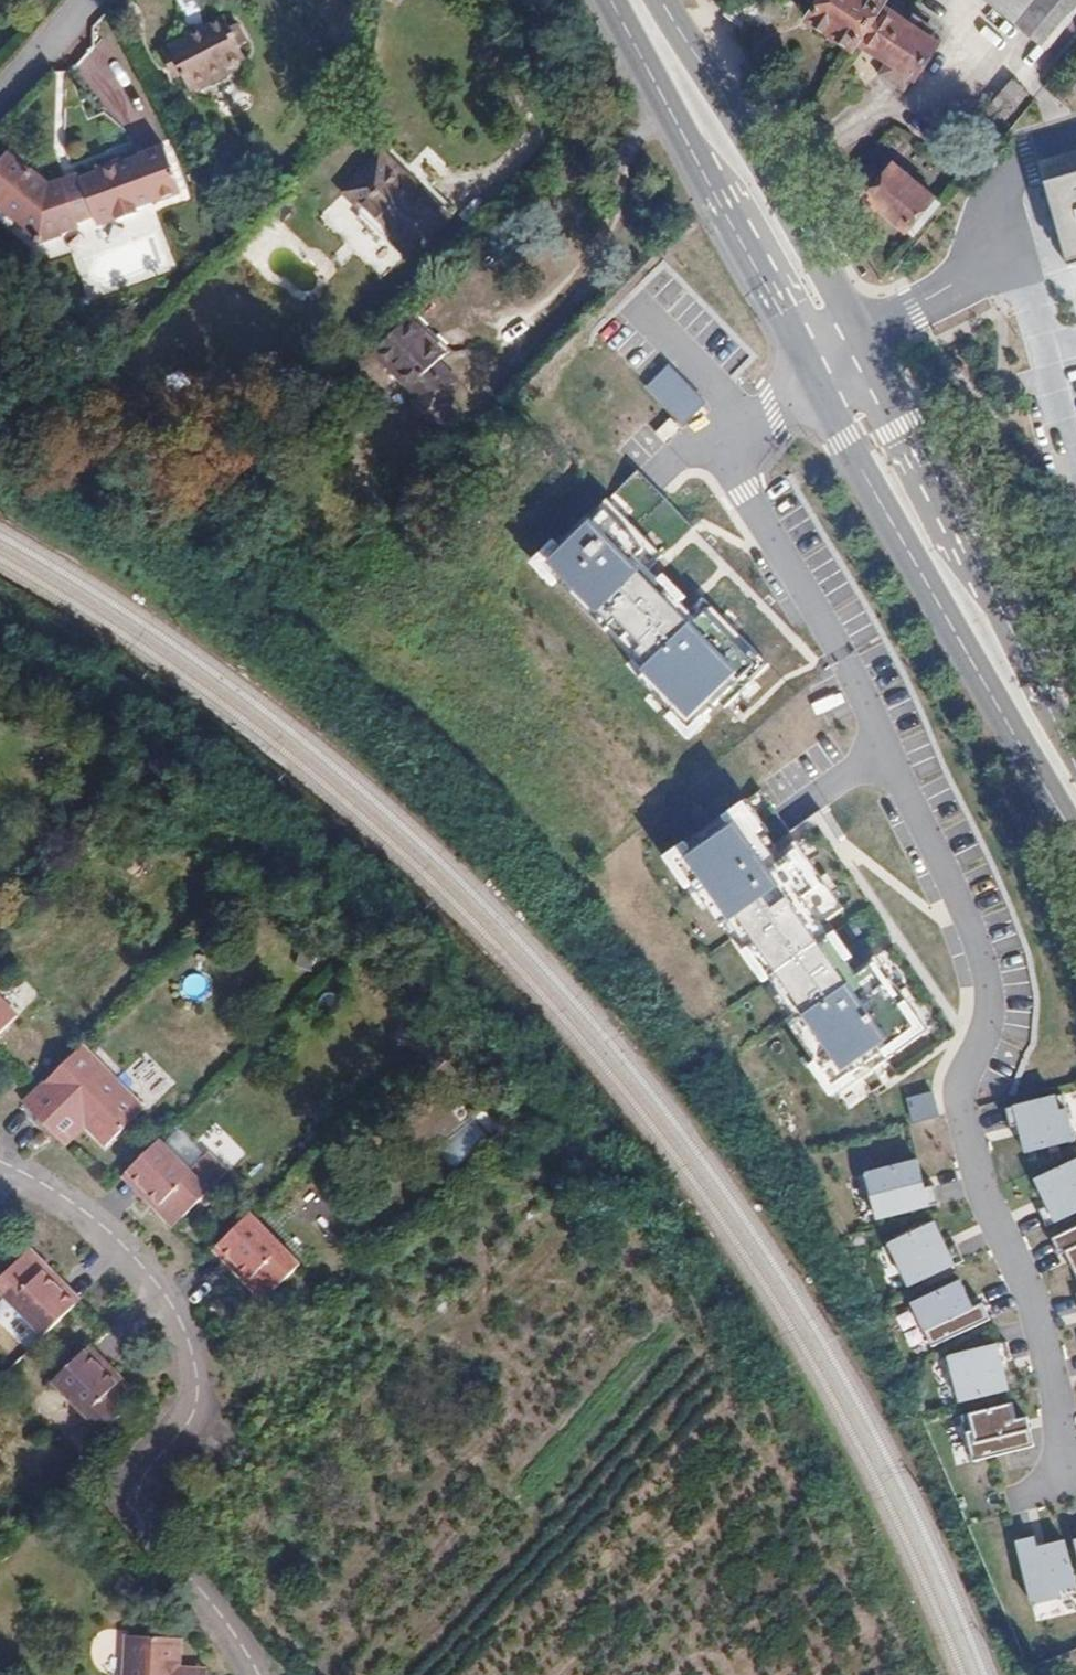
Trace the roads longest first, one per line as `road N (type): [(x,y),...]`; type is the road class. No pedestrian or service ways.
road 1 (residential): [(719,452),(847,670),(988,966),(990,1016),(959,1090),(983,1194),(1029,1298),(1072,1489)]
road 2 (residential): [(258,1674),(214,1607),(142,1524),(135,1503),(145,1469),(197,1400),(188,1334),(141,1267),(65,1199),(0,1163)]
road 3 (primary): [(817,371),(856,457),(1075,849)]
road 4 (primary): [(1075,717),(911,437),(863,334)]
road 5 (primary): [(609,0),(817,371)]
road 6 (primary): [(863,334),(665,0)]
road 7 (residential): [(1010,261),(1004,201),(1013,170),(1026,154),(1075,139)]
road 8 (residential): [(863,334),(1010,261)]
road 9 (residential): [(1040,349),(1075,488)]
road 10 (residential): [(86,0),(0,94)]
road 11 (residential): [(719,452),(817,371)]

